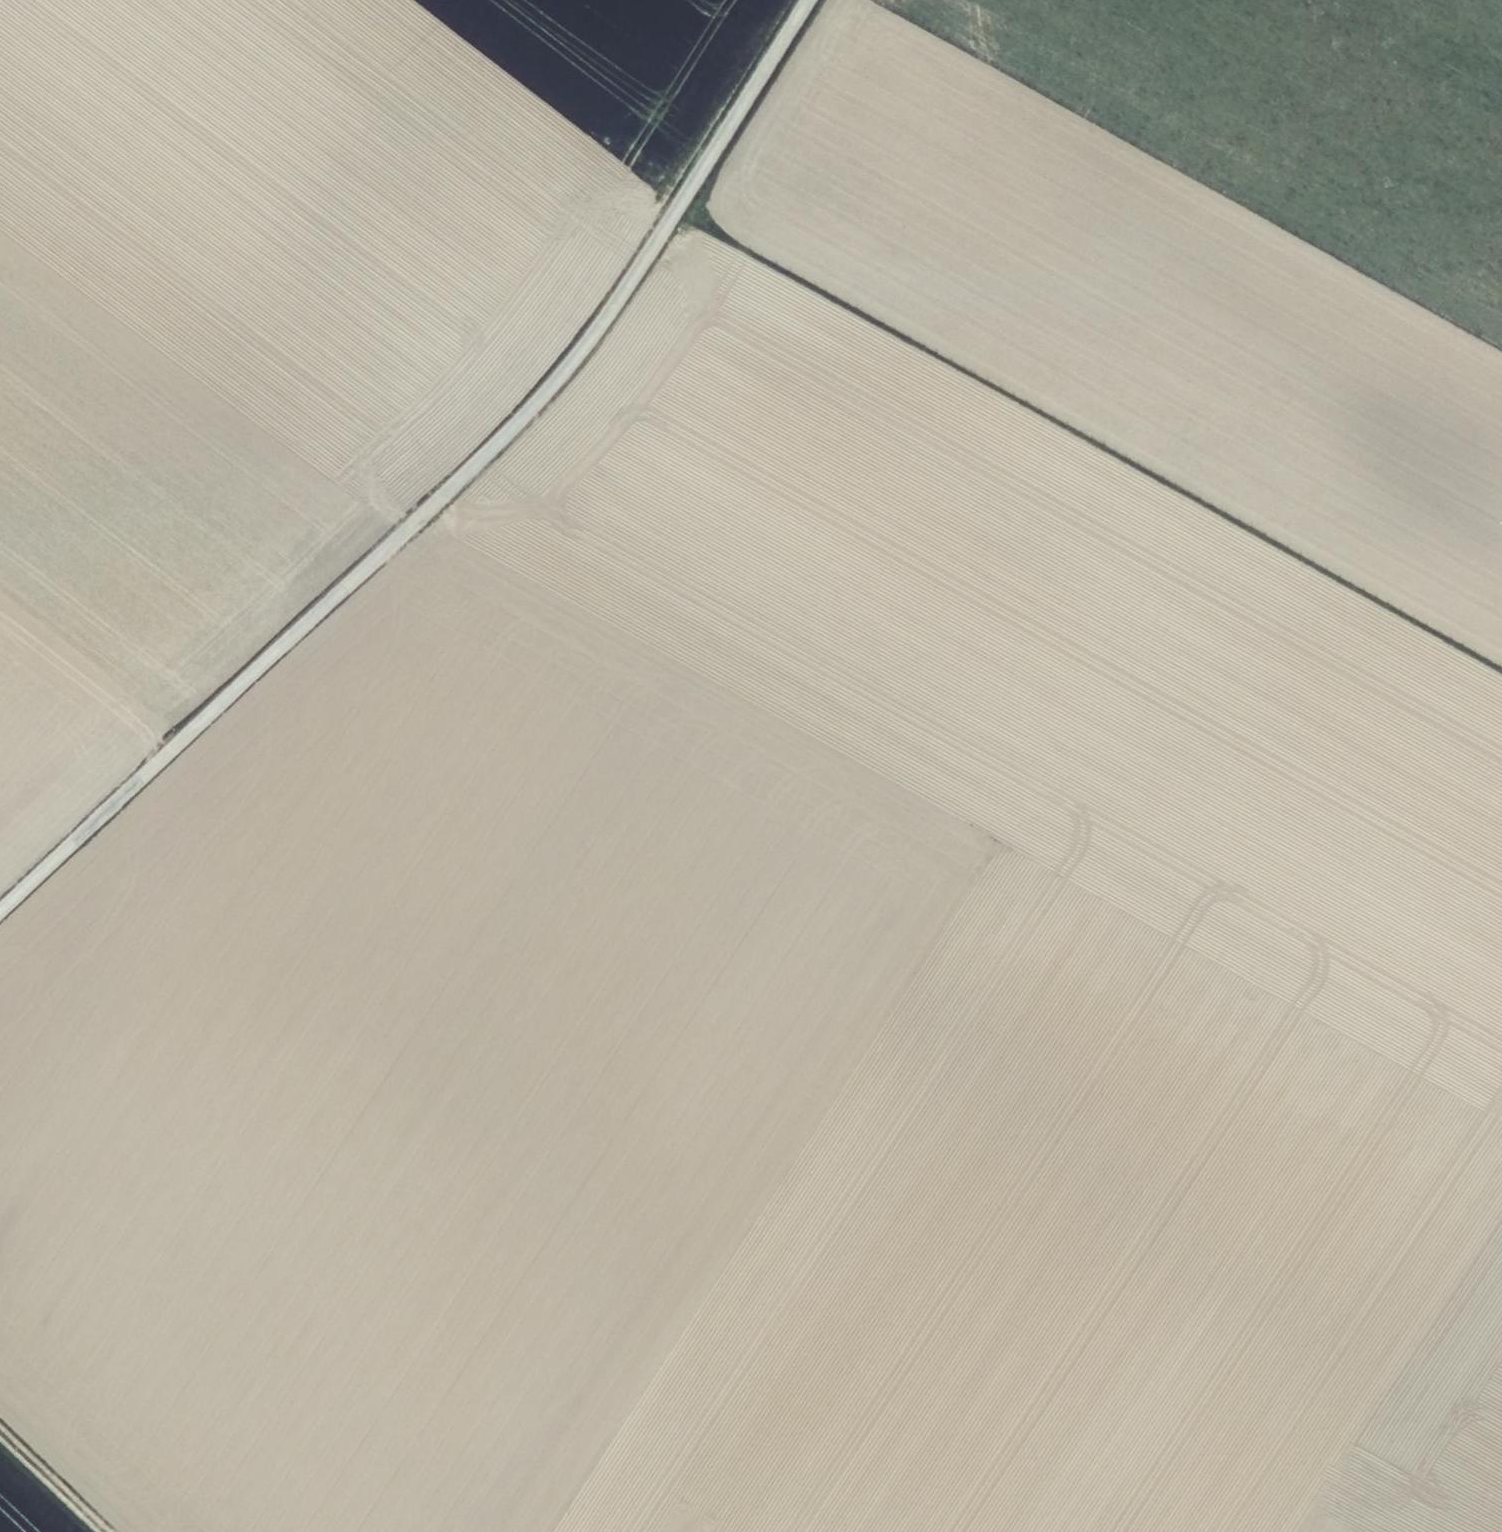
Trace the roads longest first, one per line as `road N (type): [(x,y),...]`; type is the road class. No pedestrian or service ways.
road 1 (track): [(0,926),(540,414),(587,357),(815,0)]
road 2 (track): [(0,1434),(101,1531)]

